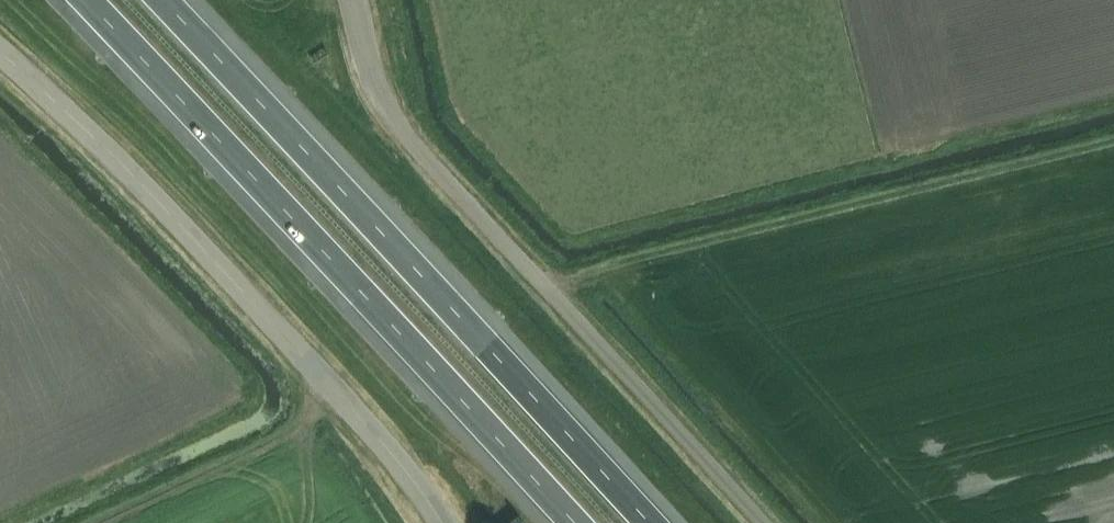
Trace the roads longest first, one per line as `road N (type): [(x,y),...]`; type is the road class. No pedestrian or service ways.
road 1 (motorway): [(660,522),(173,0)]
road 2 (motorway): [(83,0),(564,522)]
road 3 (unclassified): [(763,522),(414,141),(381,96),(355,0)]
road 4 (unclassified): [(438,522),(321,380),(101,149),(0,57)]

